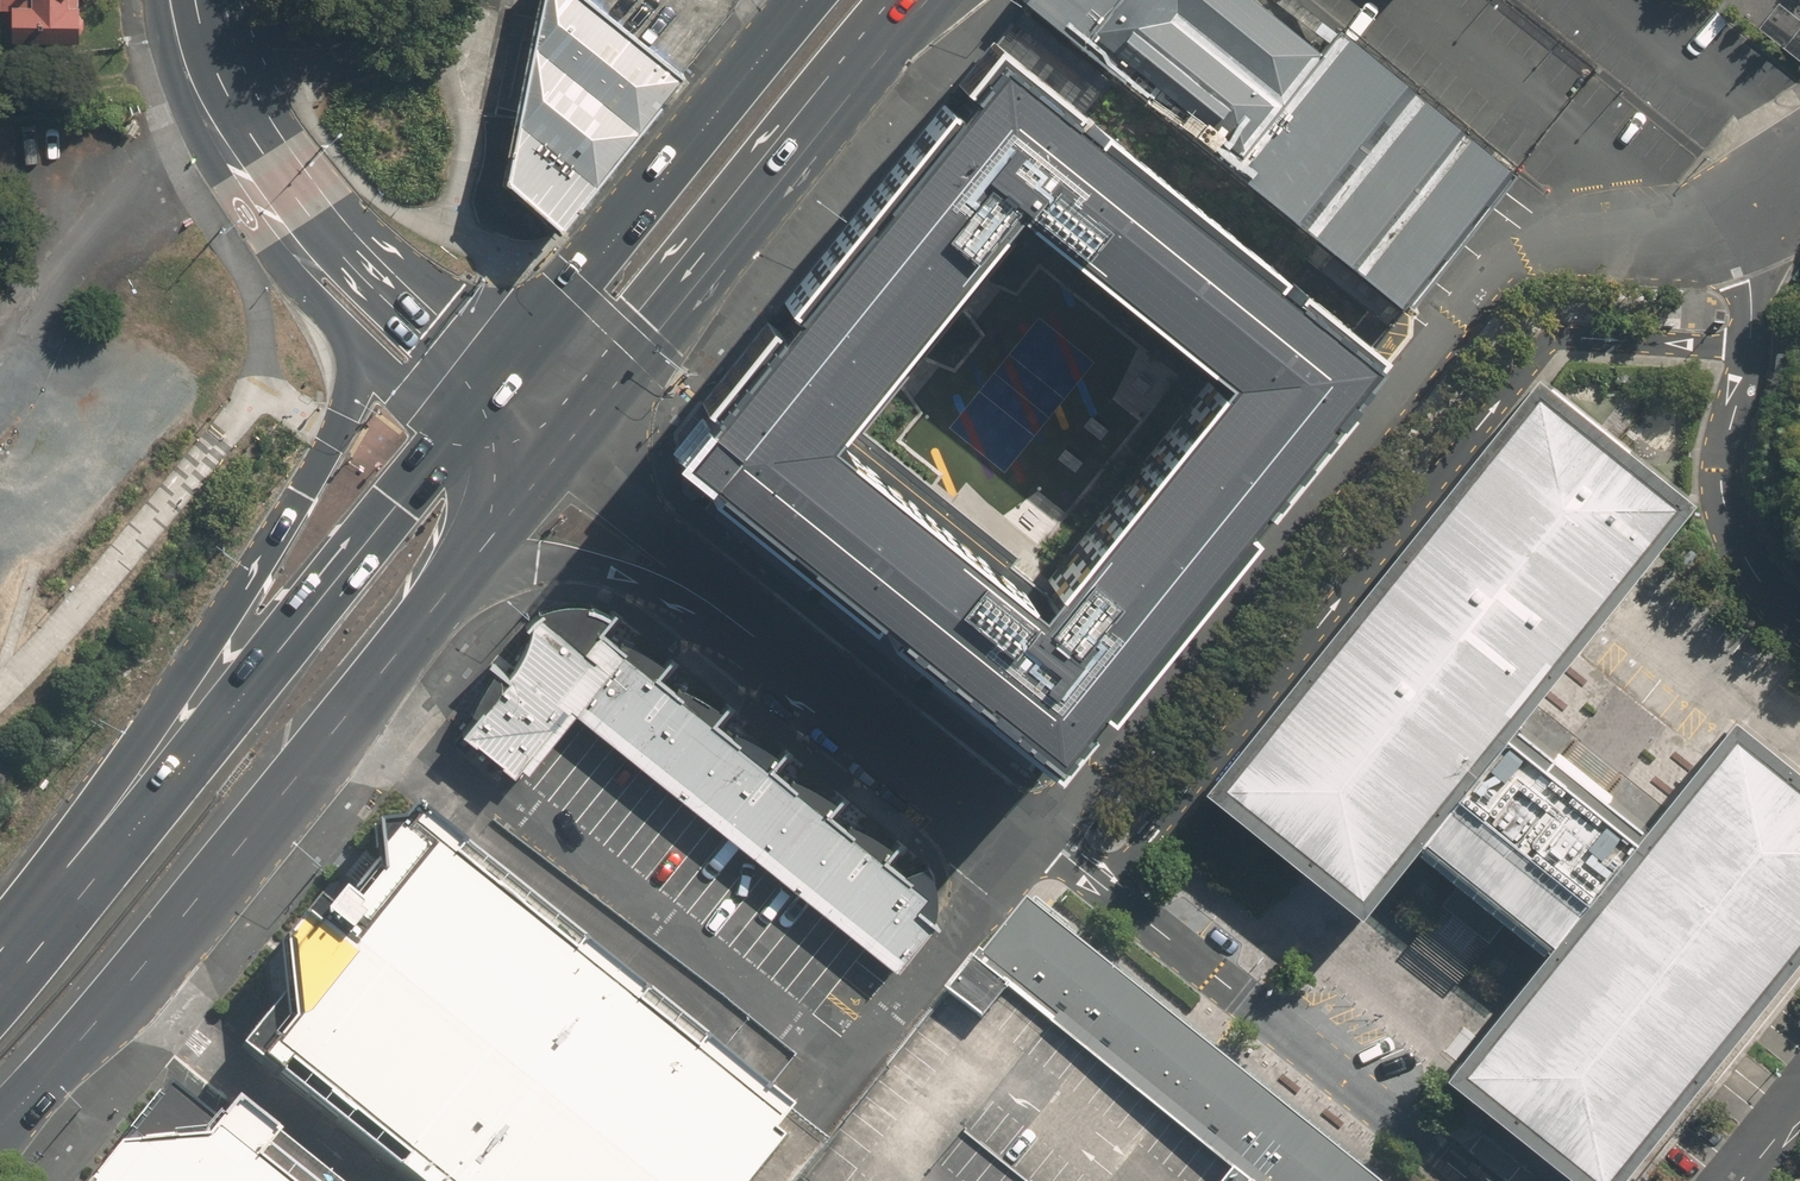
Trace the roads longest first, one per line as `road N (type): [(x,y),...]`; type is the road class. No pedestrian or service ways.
road 1 (residential): [(1743,218),(1551,245),(1499,270),(1036,839)]
road 2 (motorway): [(0,974),(61,911),(454,431)]
road 3 (motorway): [(0,924),(224,619),(331,453),(352,402),(360,334)]
road 4 (trunk): [(921,0),(564,441)]
road 5 (trunk): [(447,592),(92,1020)]
road 6 (residential): [(1471,1180),(1036,839)]
road 7 (trunk): [(495,378),(803,0)]
road 8 (residential): [(1799,617),(1756,569),(1726,497),(1724,456),(1755,312),(1743,218)]
road 9 (secondary): [(219,118),(495,378)]
road 10 (residential): [(1036,839),(744,630)]
road 11 (trunk): [(744,630),(571,564),(508,567),(447,592)]
road 12 (residential): [(193,45),(312,67),(387,64),(421,48),(453,0)]
road 13 (residential): [(564,441),(744,630)]
road 14 (secondary): [(360,334),(296,262),(219,118)]
road 15 (trunk): [(92,1020),(0,1143)]
road 16 (motorway): [(92,1020),(0,1119)]
road 17 (secondary): [(454,431),(360,334)]
road 18 (trunk): [(523,494),(447,592)]

